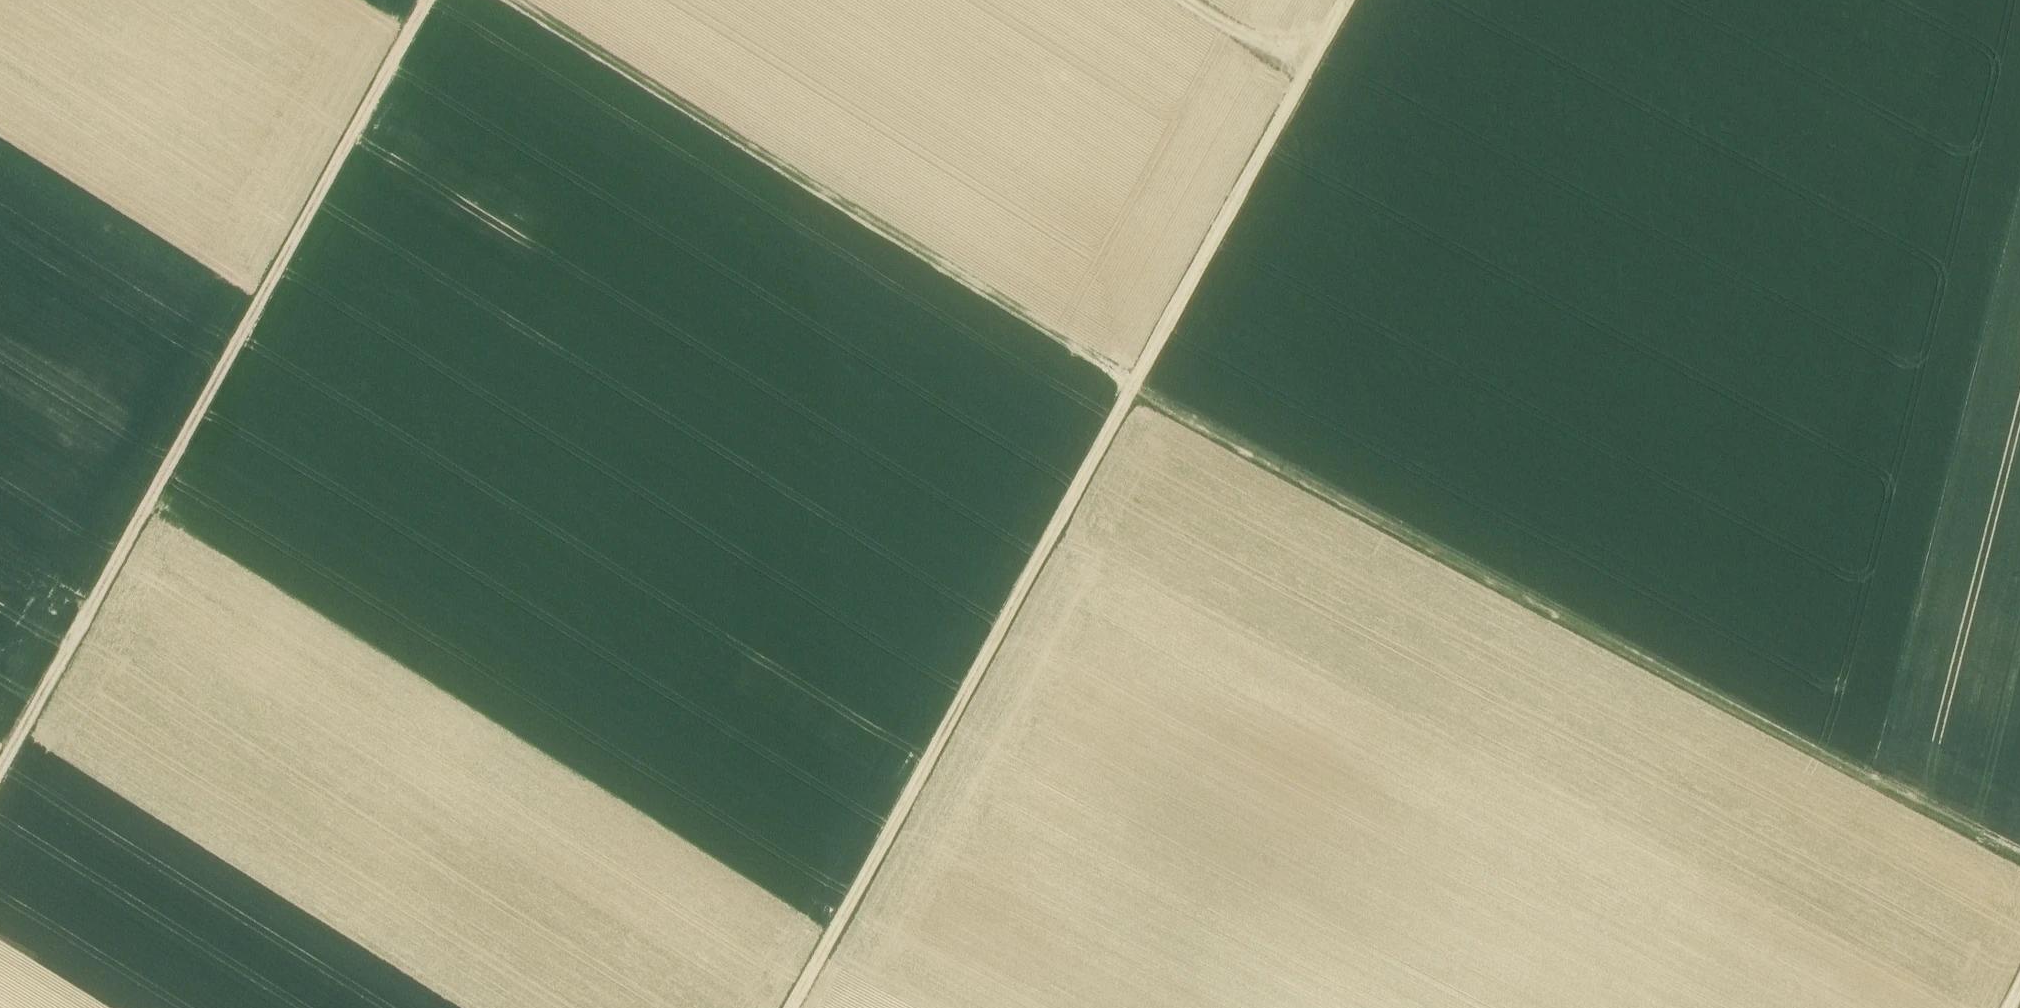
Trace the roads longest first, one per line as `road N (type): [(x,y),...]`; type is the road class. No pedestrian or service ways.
road 1 (track): [(506,0),(1133,387),(2019,862)]
road 2 (track): [(793,1007),(1350,0)]
road 3 (track): [(430,0),(0,779)]
road 4 (track): [(1310,72),(1186,0)]

